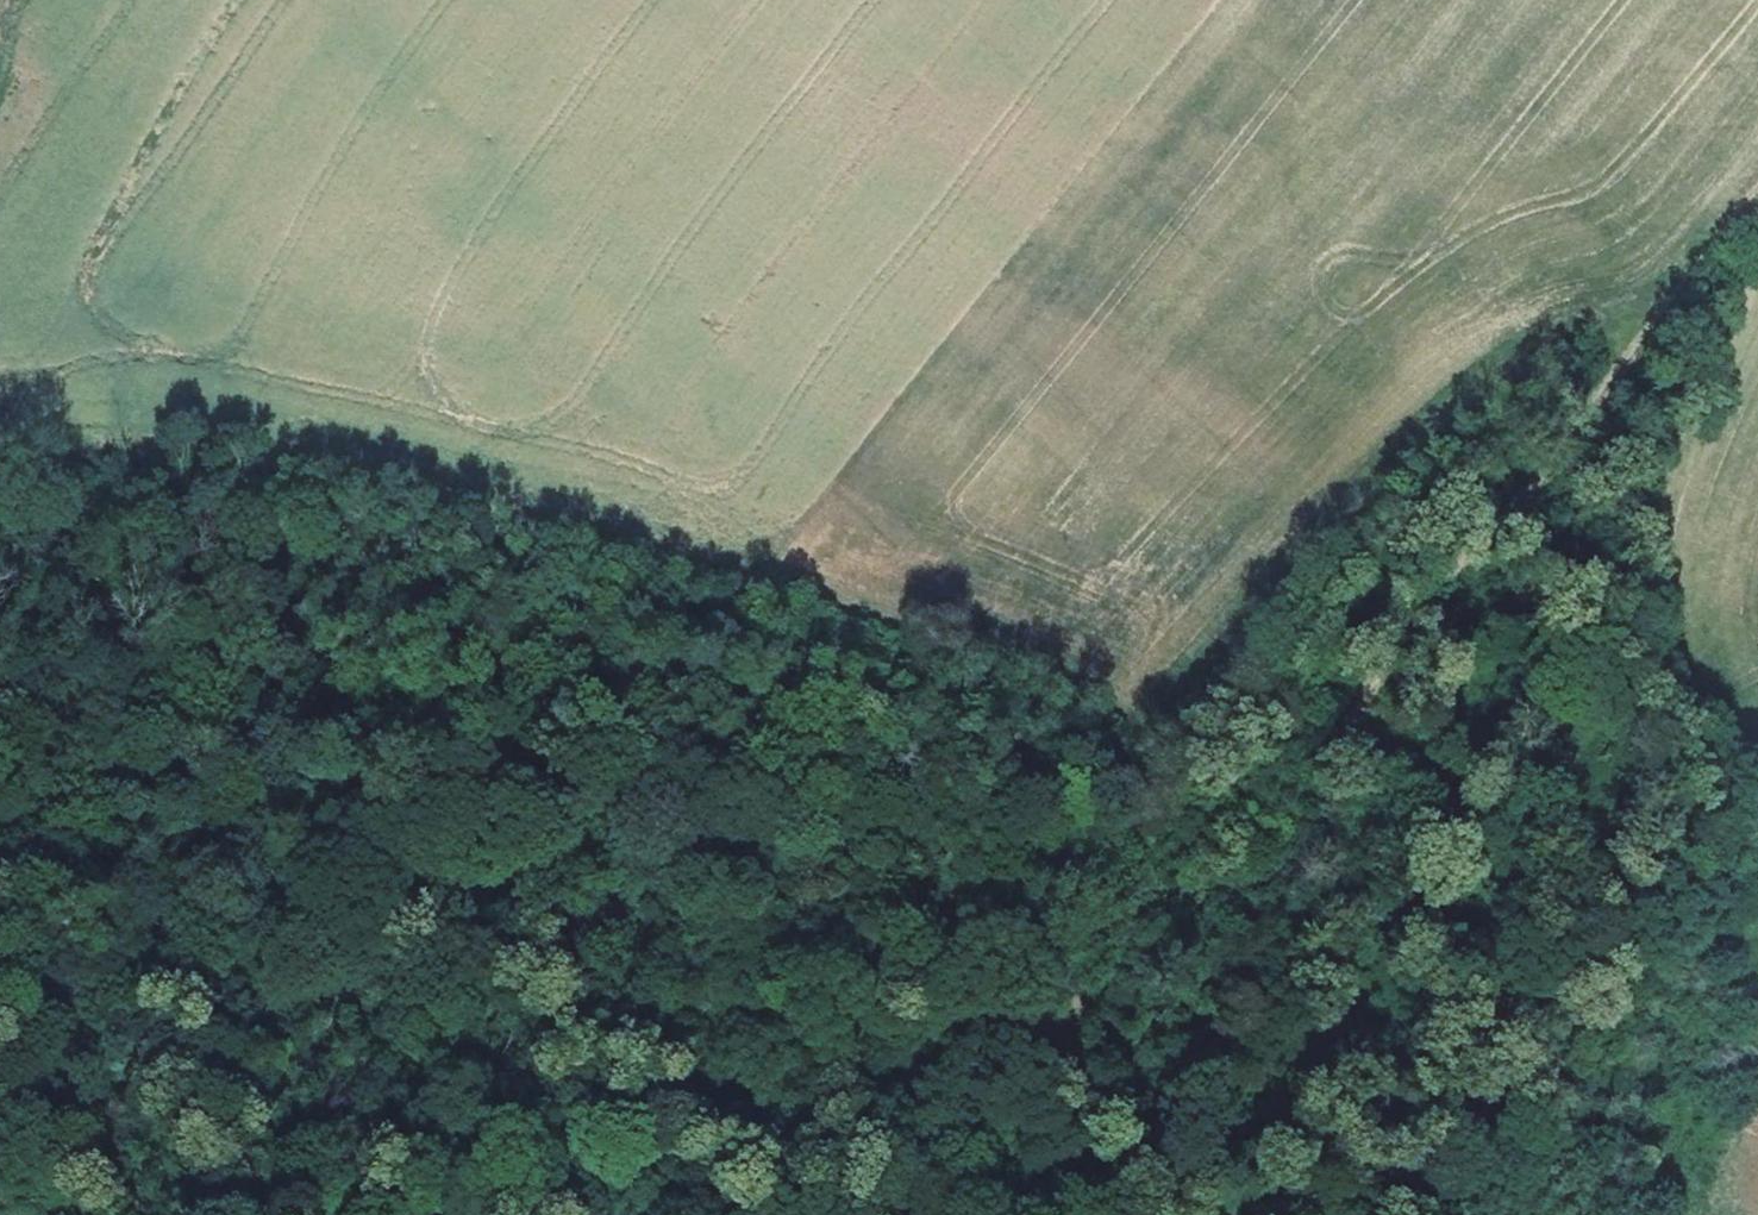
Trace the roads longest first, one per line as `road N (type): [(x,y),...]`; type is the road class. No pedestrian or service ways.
road 1 (track): [(1757,202),(1217,875),(1003,1047),(940,1214)]
road 2 (track): [(0,932),(105,1214)]

